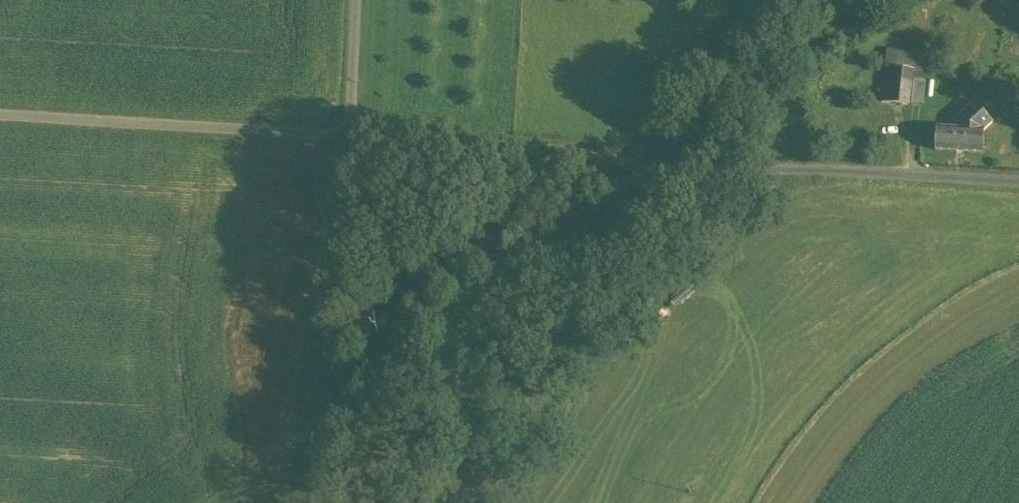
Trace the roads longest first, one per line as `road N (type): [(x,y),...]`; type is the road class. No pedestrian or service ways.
road 1 (unclassified): [(0,115),(1018,181)]
road 2 (track): [(714,161),(350,416),(329,441),(317,502)]

